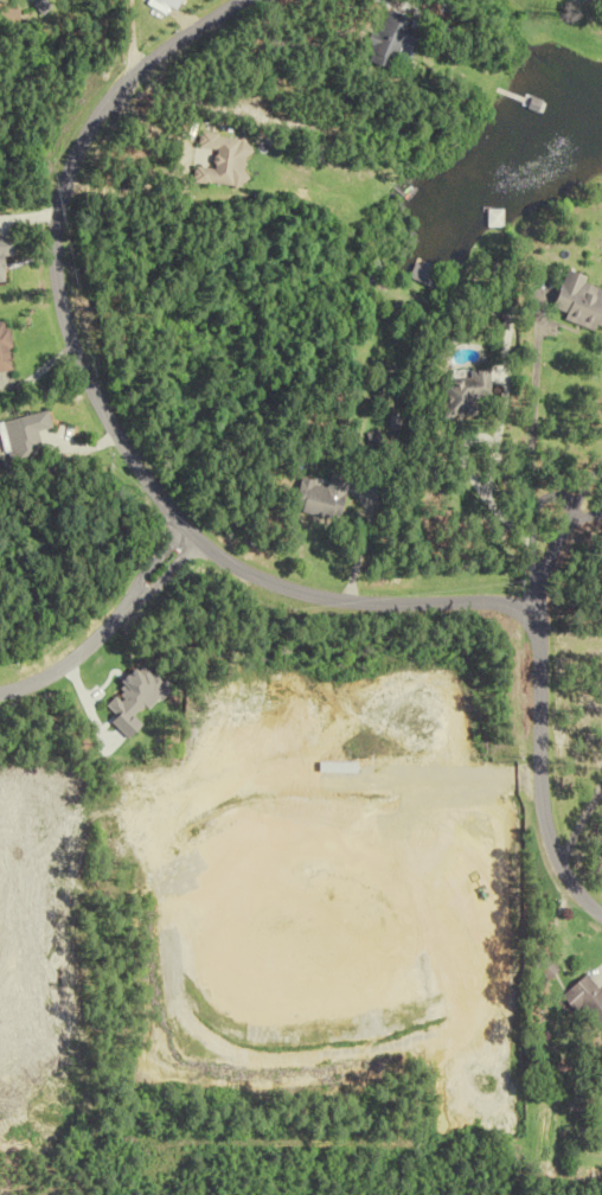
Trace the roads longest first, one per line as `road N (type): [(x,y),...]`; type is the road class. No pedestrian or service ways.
road 1 (residential): [(533,612),(504,600),(322,594),(255,573),(190,532),(109,413),(60,281),(58,241),(72,168),(129,78),(240,0)]
road 2 (residential): [(601,916),(574,888),(543,827),(533,612)]
road 3 (residential): [(190,532),(182,557),(160,582),(137,590),(72,656),(0,689)]
road 4 (residential): [(537,556),(538,575),(583,512),(566,487),(539,501),(537,556)]

